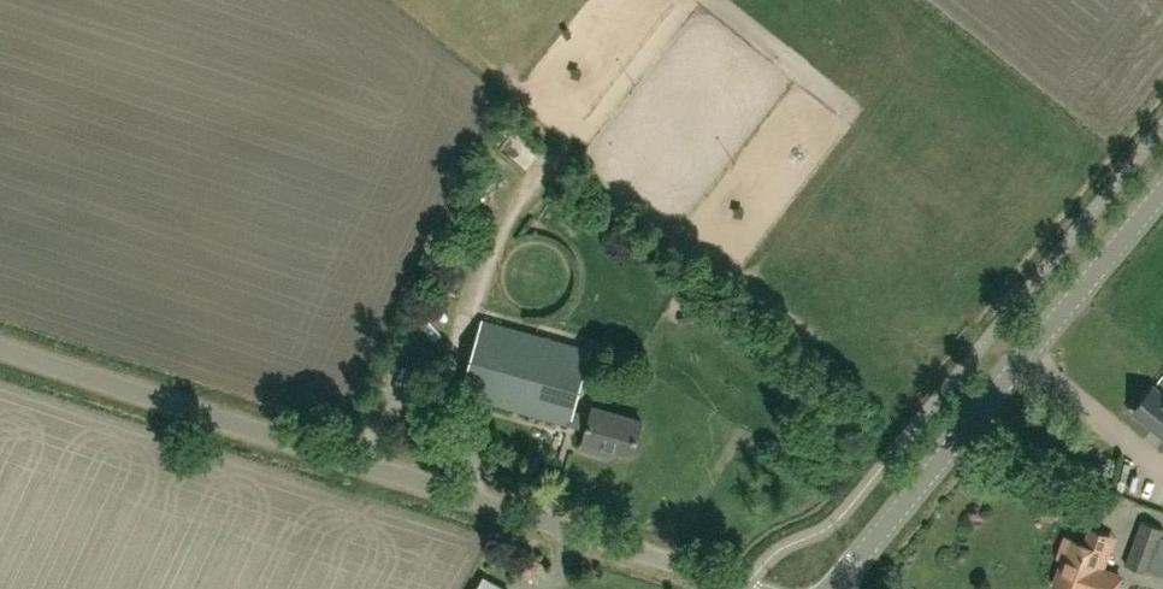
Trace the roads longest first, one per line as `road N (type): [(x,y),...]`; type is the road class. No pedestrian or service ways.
road 1 (unclassified): [(751,588),(0,341)]
road 2 (tertiary): [(829,588),(1162,189)]

